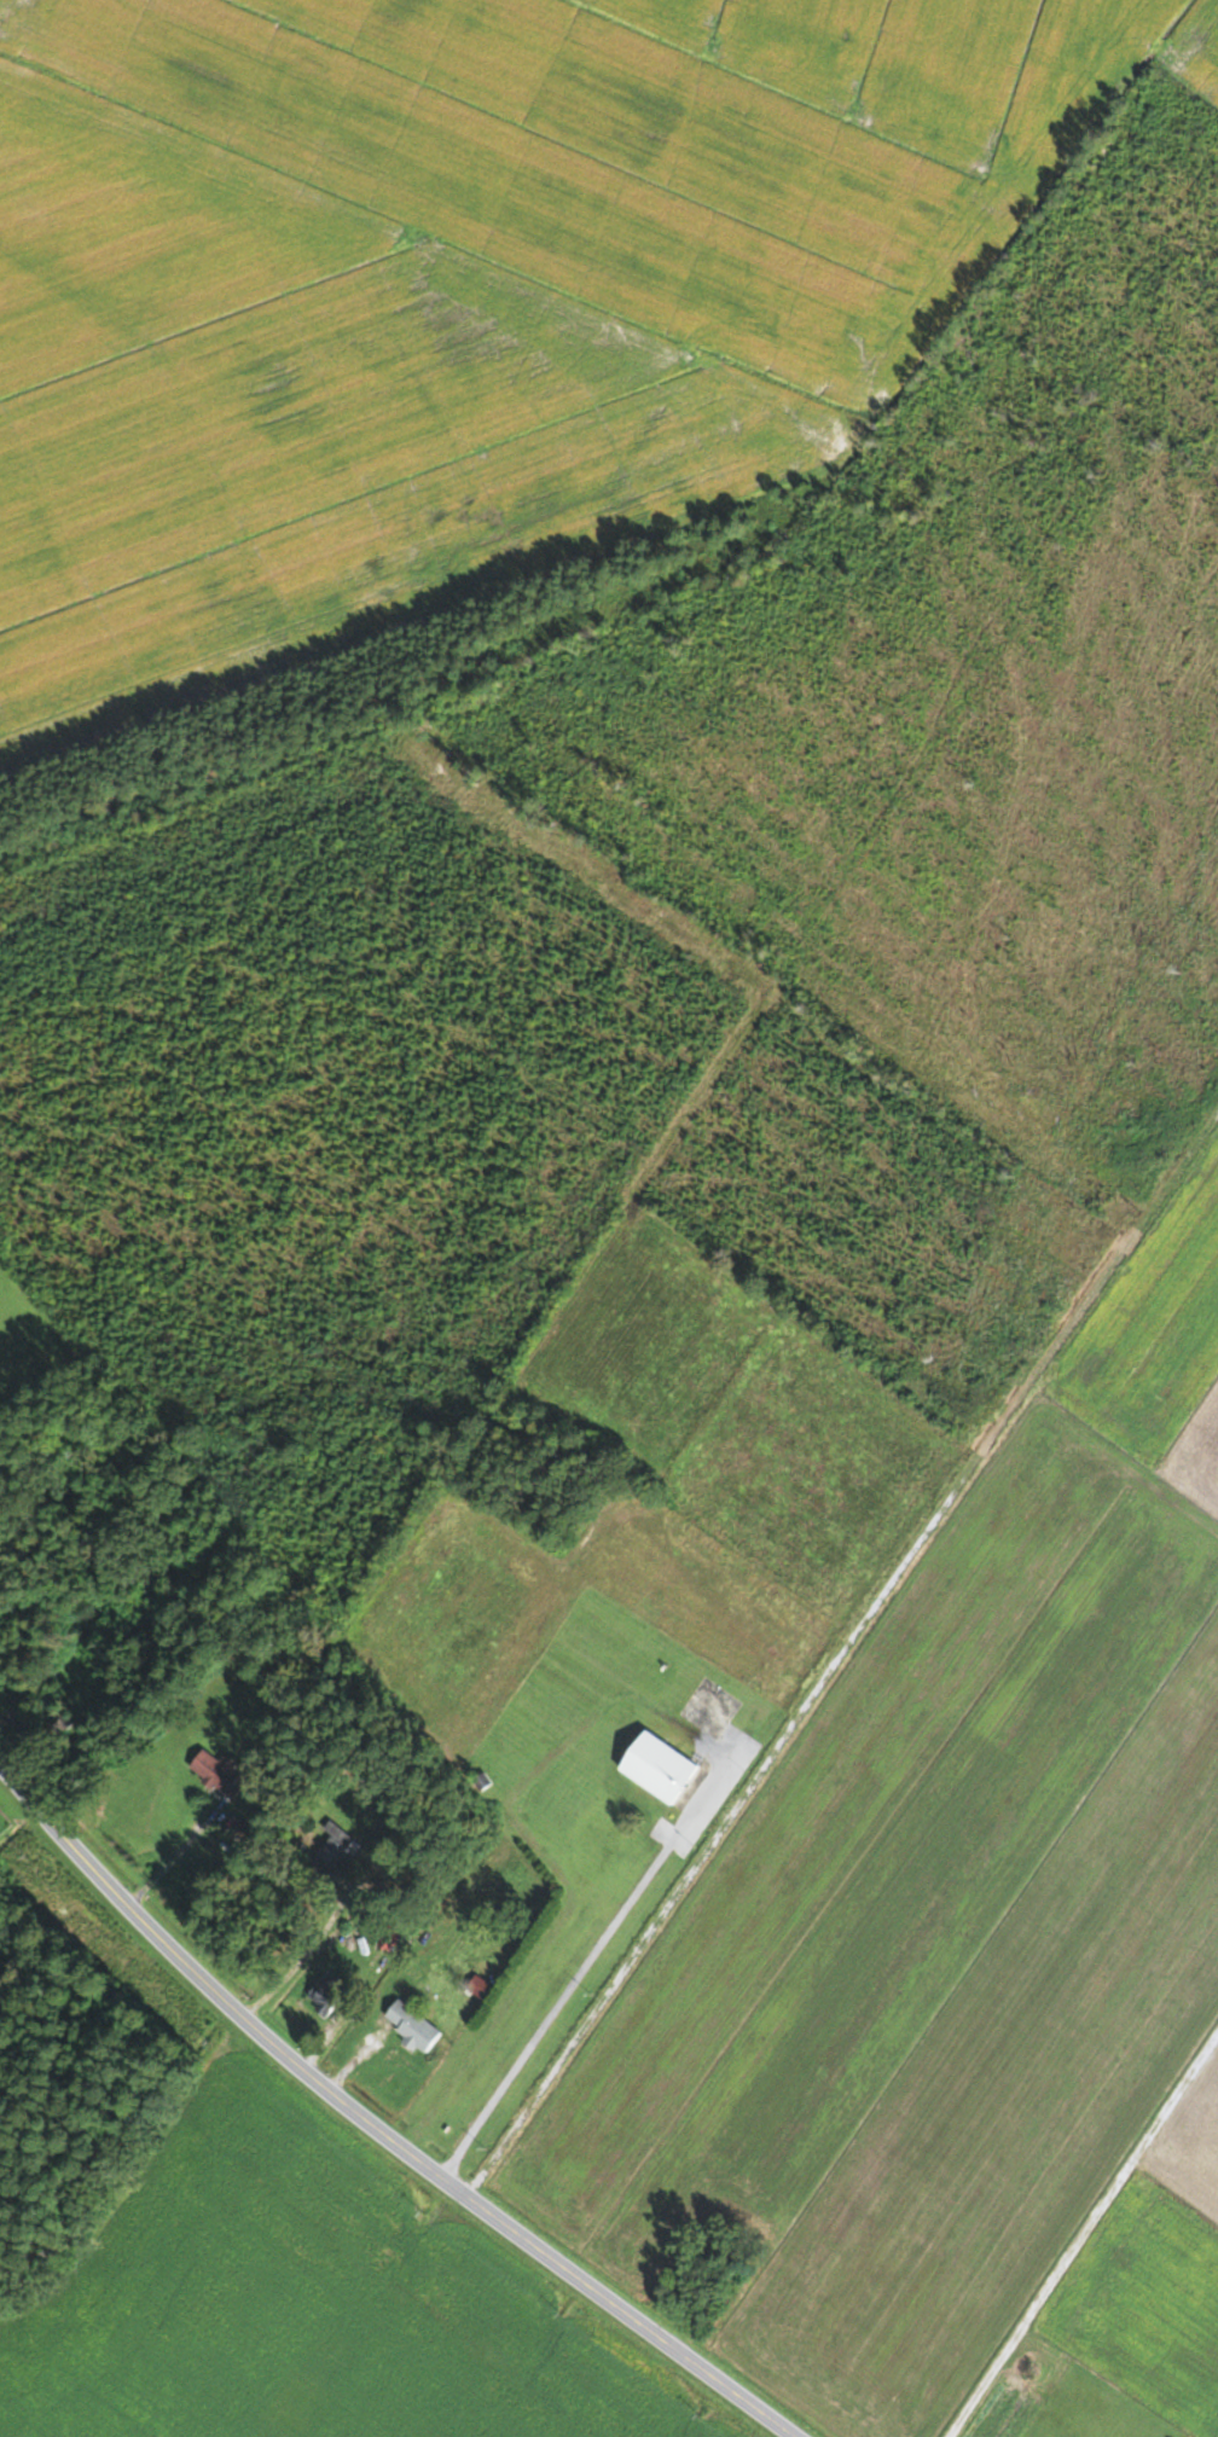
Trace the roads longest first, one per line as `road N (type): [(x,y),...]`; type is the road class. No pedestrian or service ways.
road 1 (secondary): [(782,2436),(253,2037),(144,1936),(0,1771)]
road 2 (residential): [(951,2436),(1217,2041)]

